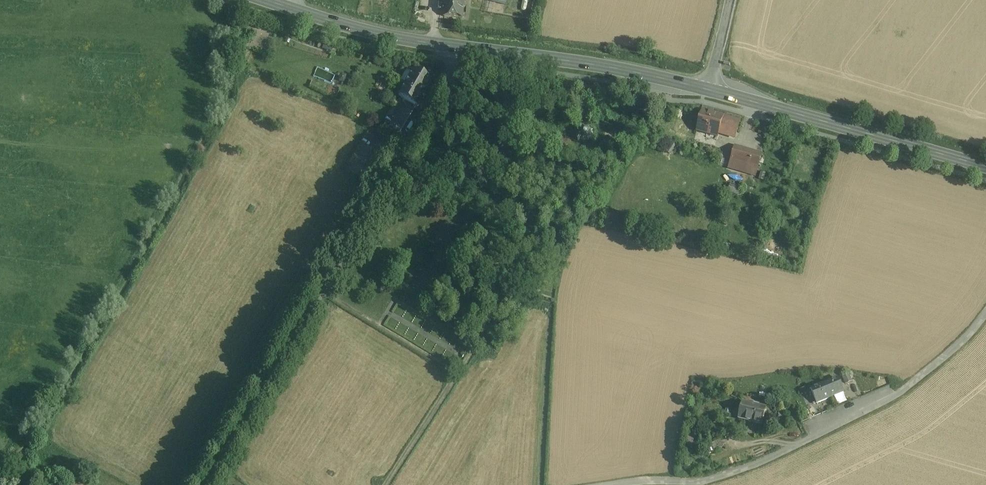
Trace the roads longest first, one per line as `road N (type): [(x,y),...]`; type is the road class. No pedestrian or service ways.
road 1 (secondary): [(296,11),(394,38),(708,90)]
road 2 (secondary): [(708,90),(985,167)]

